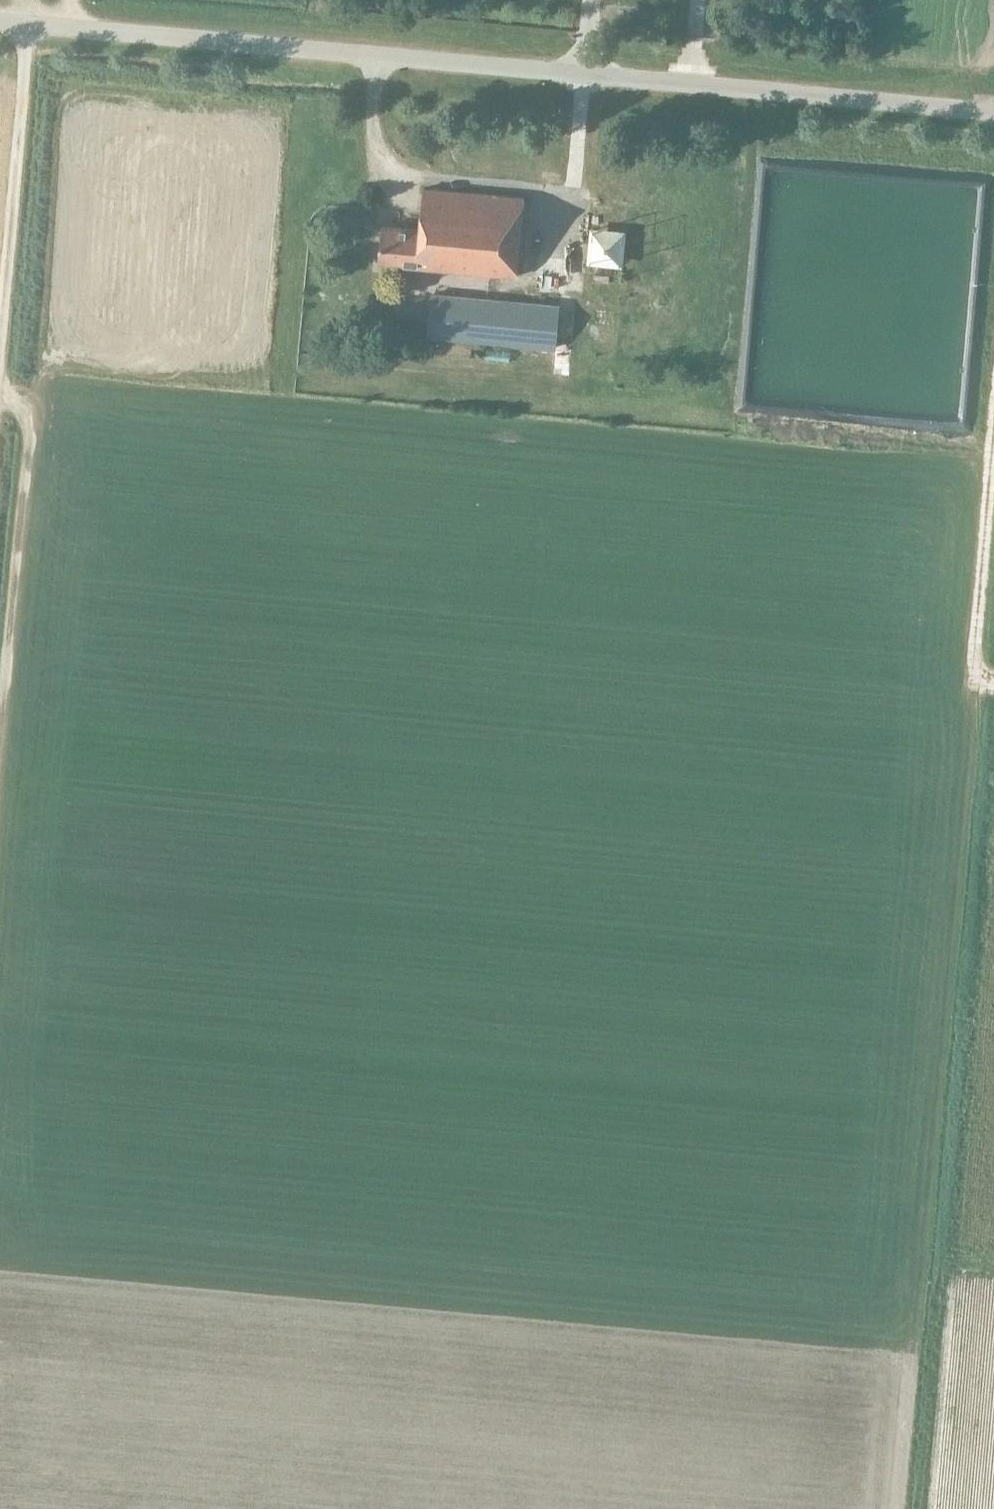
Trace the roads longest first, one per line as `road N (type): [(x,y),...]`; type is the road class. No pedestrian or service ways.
road 1 (unclassified): [(0,18),(993,111)]
road 2 (track): [(0,303),(26,20)]

